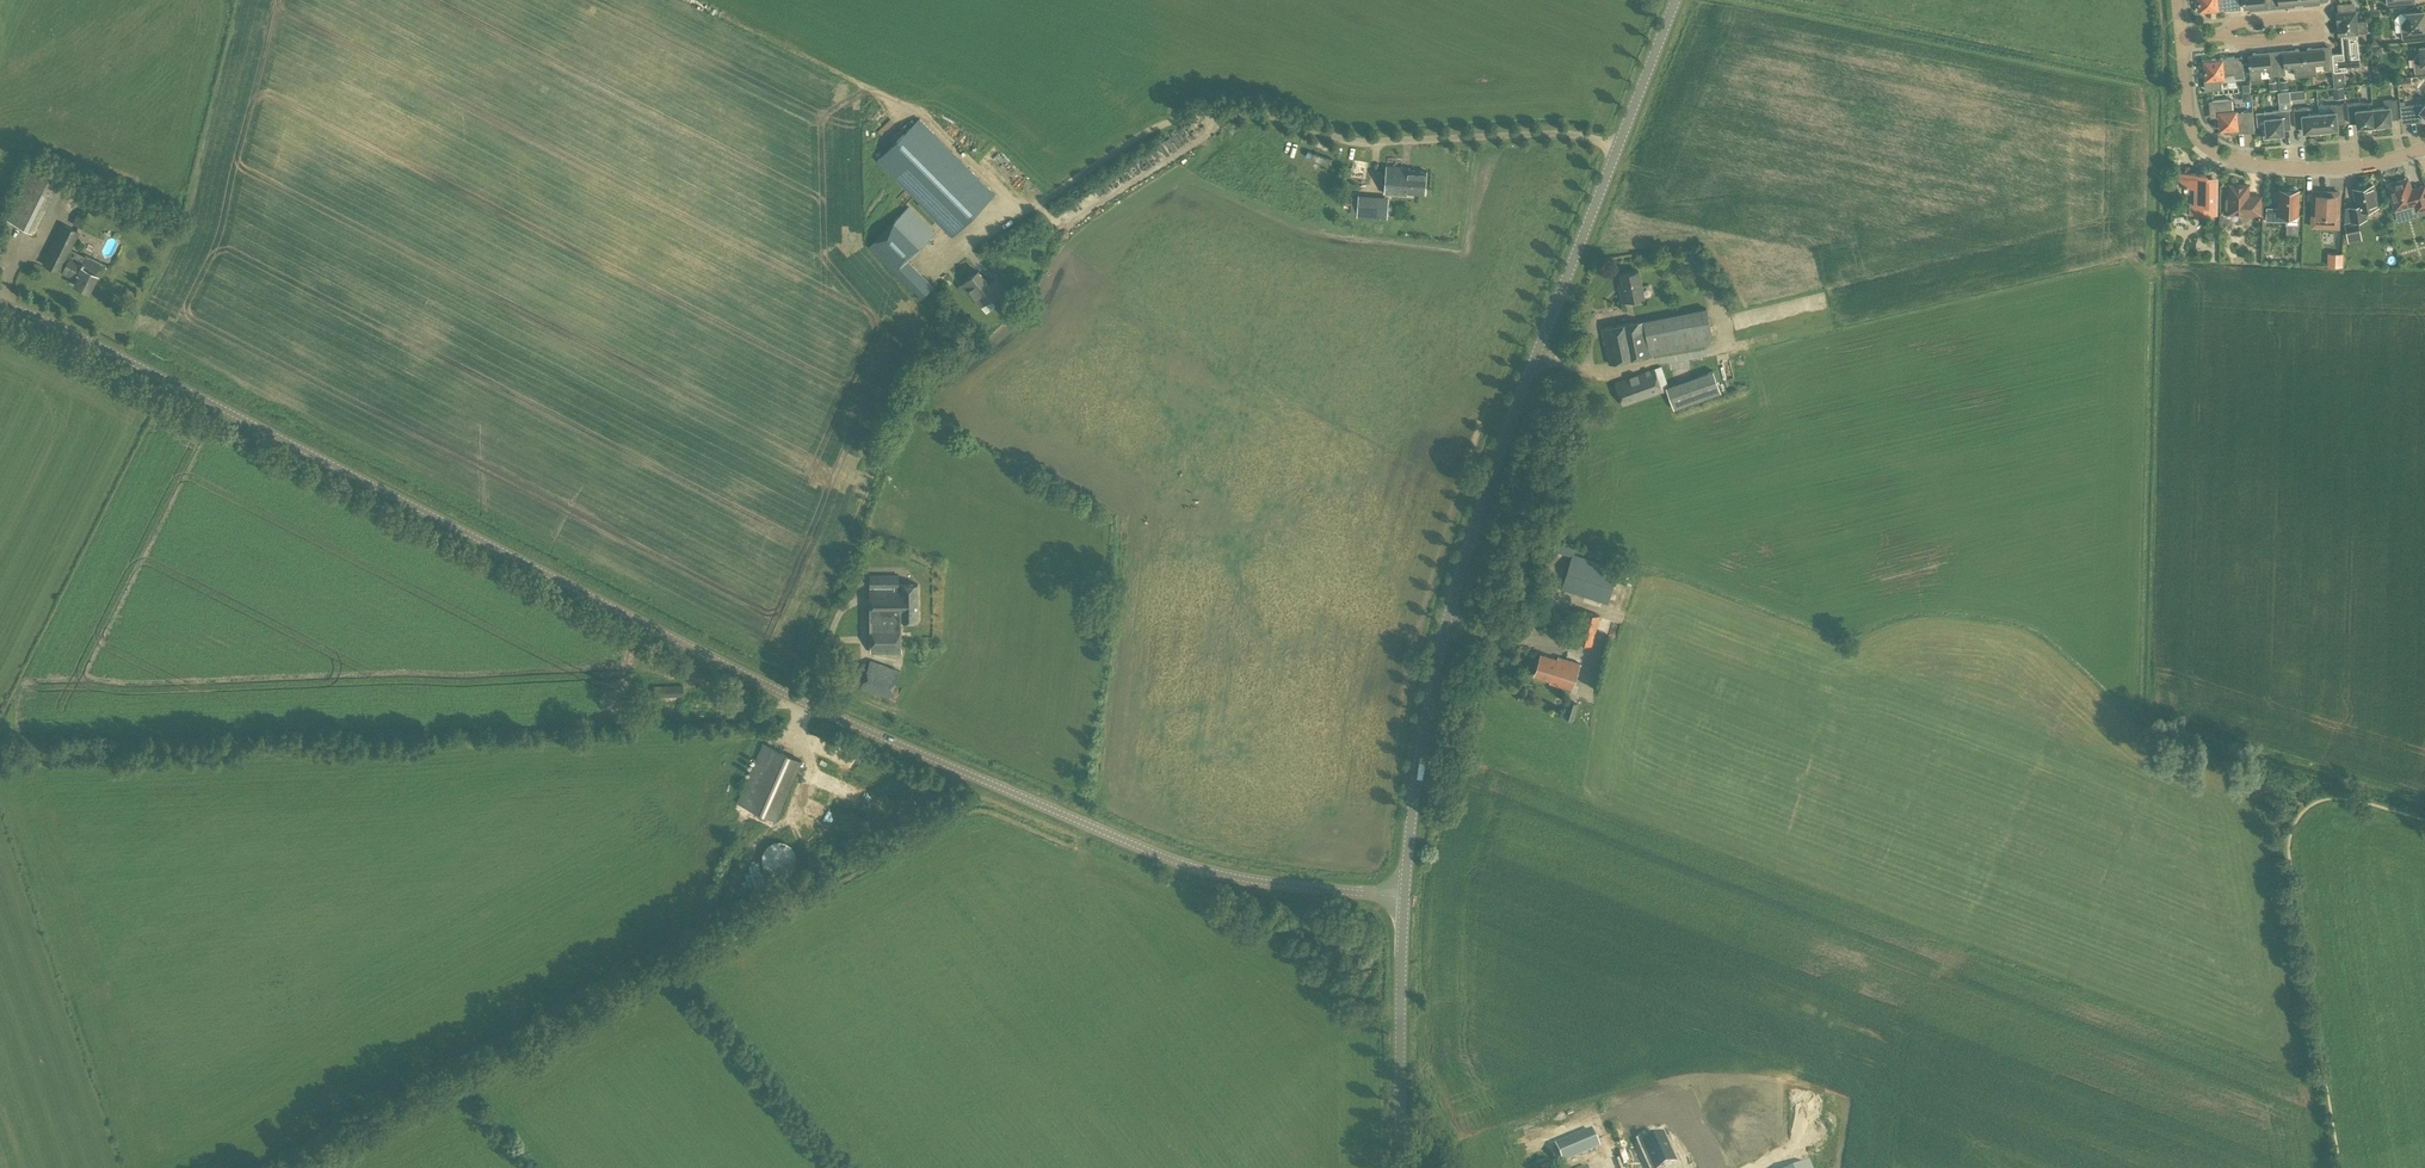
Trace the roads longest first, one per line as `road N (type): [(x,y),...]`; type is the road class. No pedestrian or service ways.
road 1 (tertiary): [(1398,895),(1250,889),(1196,874),(697,656),(0,309)]
road 2 (tertiary): [(1398,895),(1447,604),(1616,151)]
road 3 (unclassified): [(1616,151),(1571,138),(1355,141),(1246,114),(1186,117),(1155,131)]
road 4 (residential): [(2424,148),(2328,168),(2217,154),(2189,125),(2182,35)]
road 5 (tertiary): [(1399,1167),(1398,895)]
road 6 (residential): [(2213,33),(2234,42),(2314,35),(2320,26),(2311,16),(2232,24)]
road 7 (tertiary): [(1616,151),(1676,0)]

